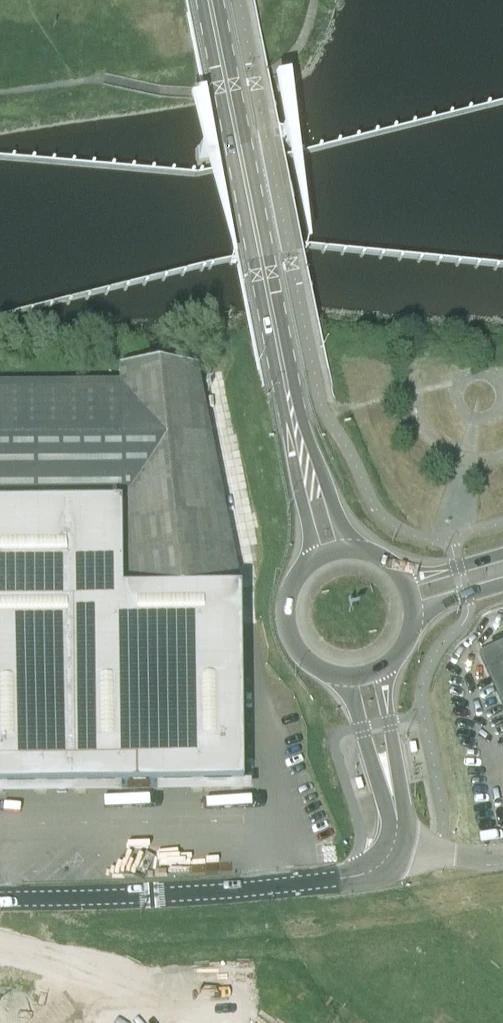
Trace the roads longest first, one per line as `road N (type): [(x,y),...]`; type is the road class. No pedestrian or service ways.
road 1 (primary): [(208,0),(297,438)]
road 2 (tertiary): [(393,845),(360,875),(0,898)]
road 3 (tertiary): [(393,845),(402,809),(379,669)]
road 4 (tertiary): [(346,676),(393,845)]
road 5 (primary): [(312,559),(287,593),(288,635),(307,661),(346,676)]
road 6 (track): [(0,932),(62,964),(77,1008),(104,1022)]
road 7 (primary): [(297,438),(312,559)]
road 8 (primary): [(349,547),(297,438)]

